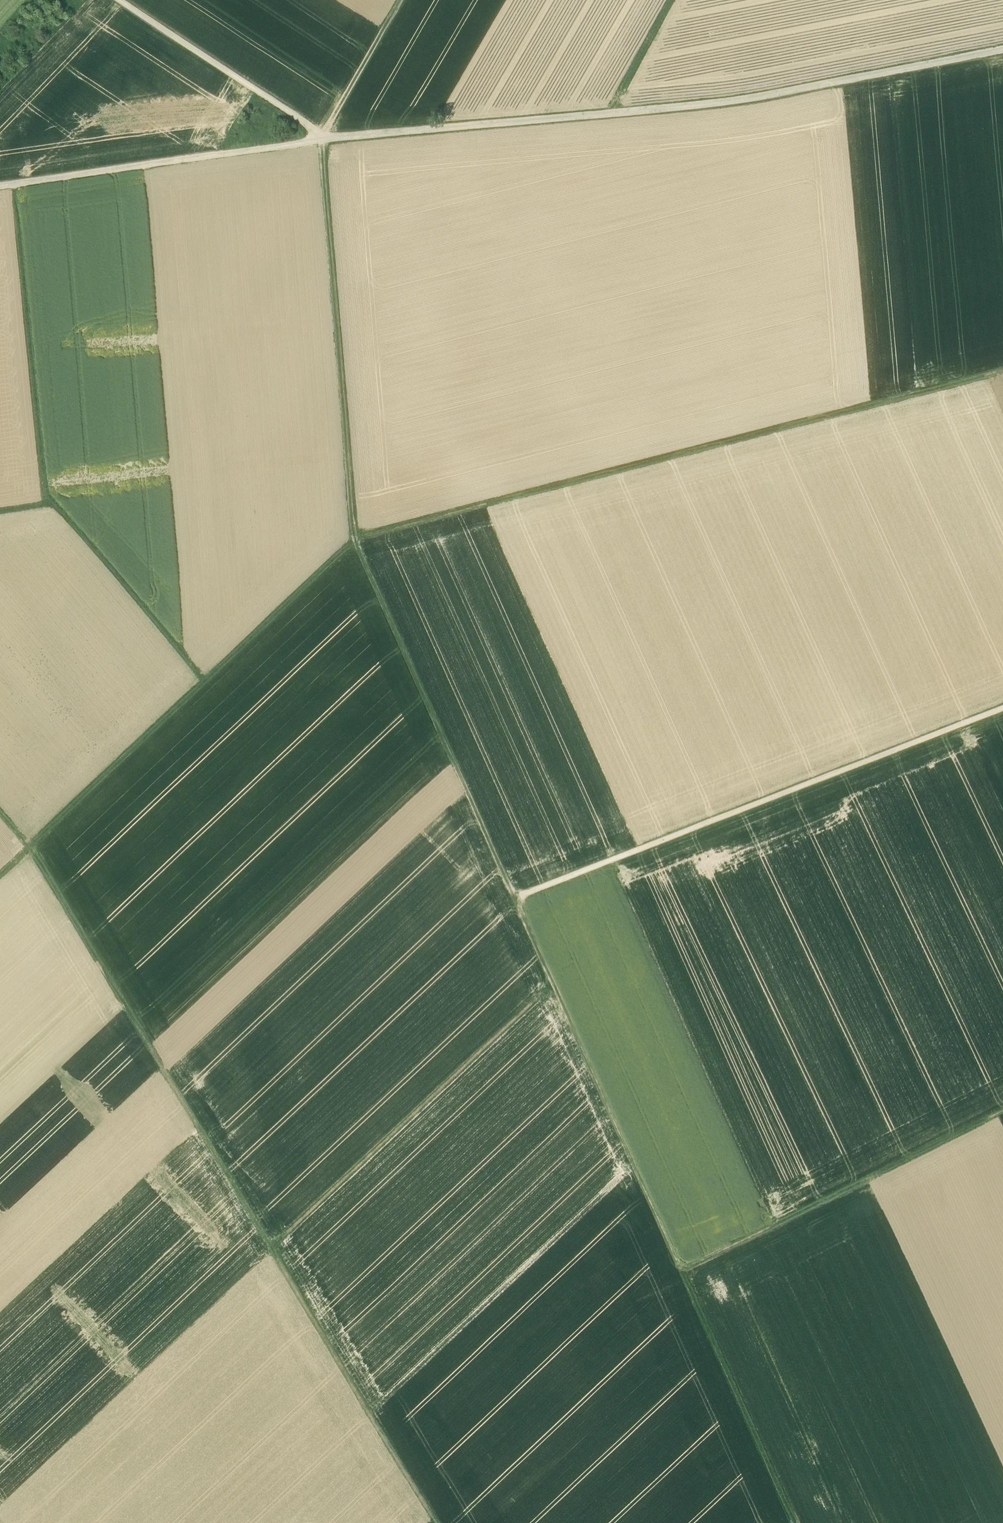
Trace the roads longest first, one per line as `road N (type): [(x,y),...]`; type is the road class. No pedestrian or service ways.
road 1 (track): [(365,544),(792,1522)]
road 2 (track): [(329,145),(361,545),(1002,370)]
road 3 (unclassified): [(0,193),(329,145),(756,106),(1002,49)]
road 4 (track): [(0,810),(49,873),(441,1522)]
road 5 (track): [(520,897),(1002,709)]
road 6 (track): [(361,545),(0,888)]
road 7 (track): [(551,980),(279,1254)]
road 8 (track): [(1002,1113),(683,1271)]
road 9 (track): [(53,507),(22,190)]
road 10 (track): [(213,687),(58,507),(0,516)]
road 11 (track): [(115,0),(329,145)]
road 12 (track): [(329,145),(413,0)]
road 13 (track): [(620,118),(683,0)]

